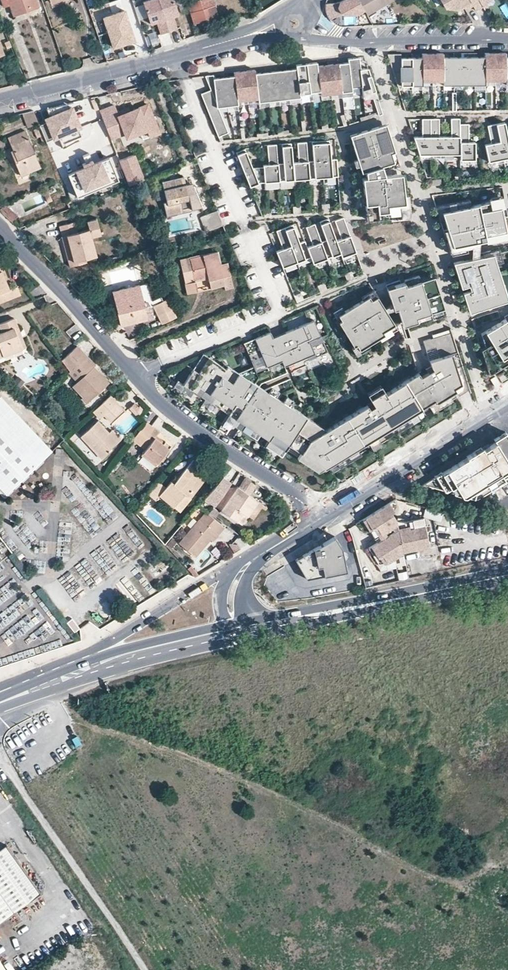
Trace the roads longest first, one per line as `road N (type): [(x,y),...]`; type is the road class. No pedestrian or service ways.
road 1 (residential): [(0,228),(178,419),(297,497),(317,520)]
road 2 (residential): [(0,103),(295,24)]
road 3 (primary): [(256,624),(507,574)]
road 4 (unclassified): [(0,760),(142,969)]
road 5 (tertiary): [(259,556),(50,684)]
road 6 (tertiary): [(507,403),(317,520)]
road 7 (residential): [(295,24),(333,41),(507,40)]
road 8 (primary): [(50,684),(110,659),(226,630)]

